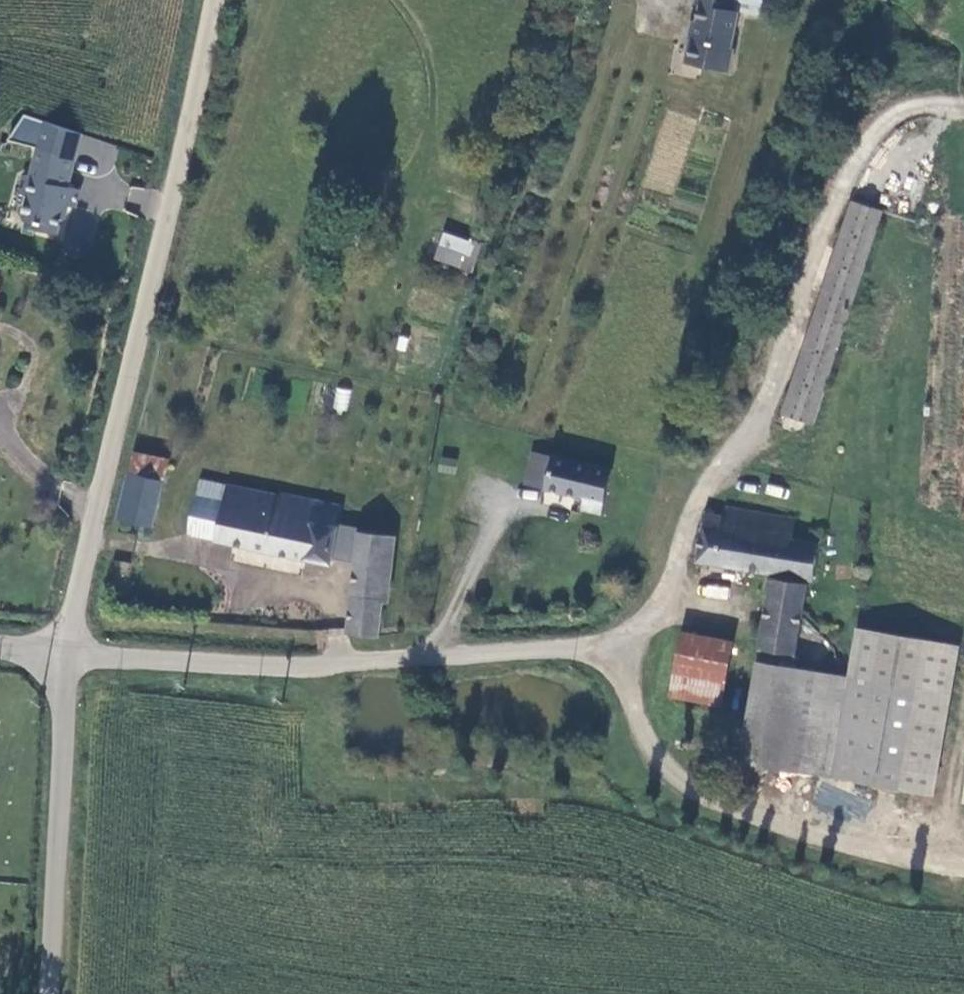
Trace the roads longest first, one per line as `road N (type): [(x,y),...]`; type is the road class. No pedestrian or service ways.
road 1 (track): [(963,109),(896,103),(840,167),(707,483),(633,632),(641,741),(680,784),(762,820),(963,876)]
road 2 (tertiary): [(69,643),(210,0)]
road 3 (unclassified): [(633,632),(544,650),(294,661),(69,643)]
road 4 (tertiary): [(49,993),(69,643)]

